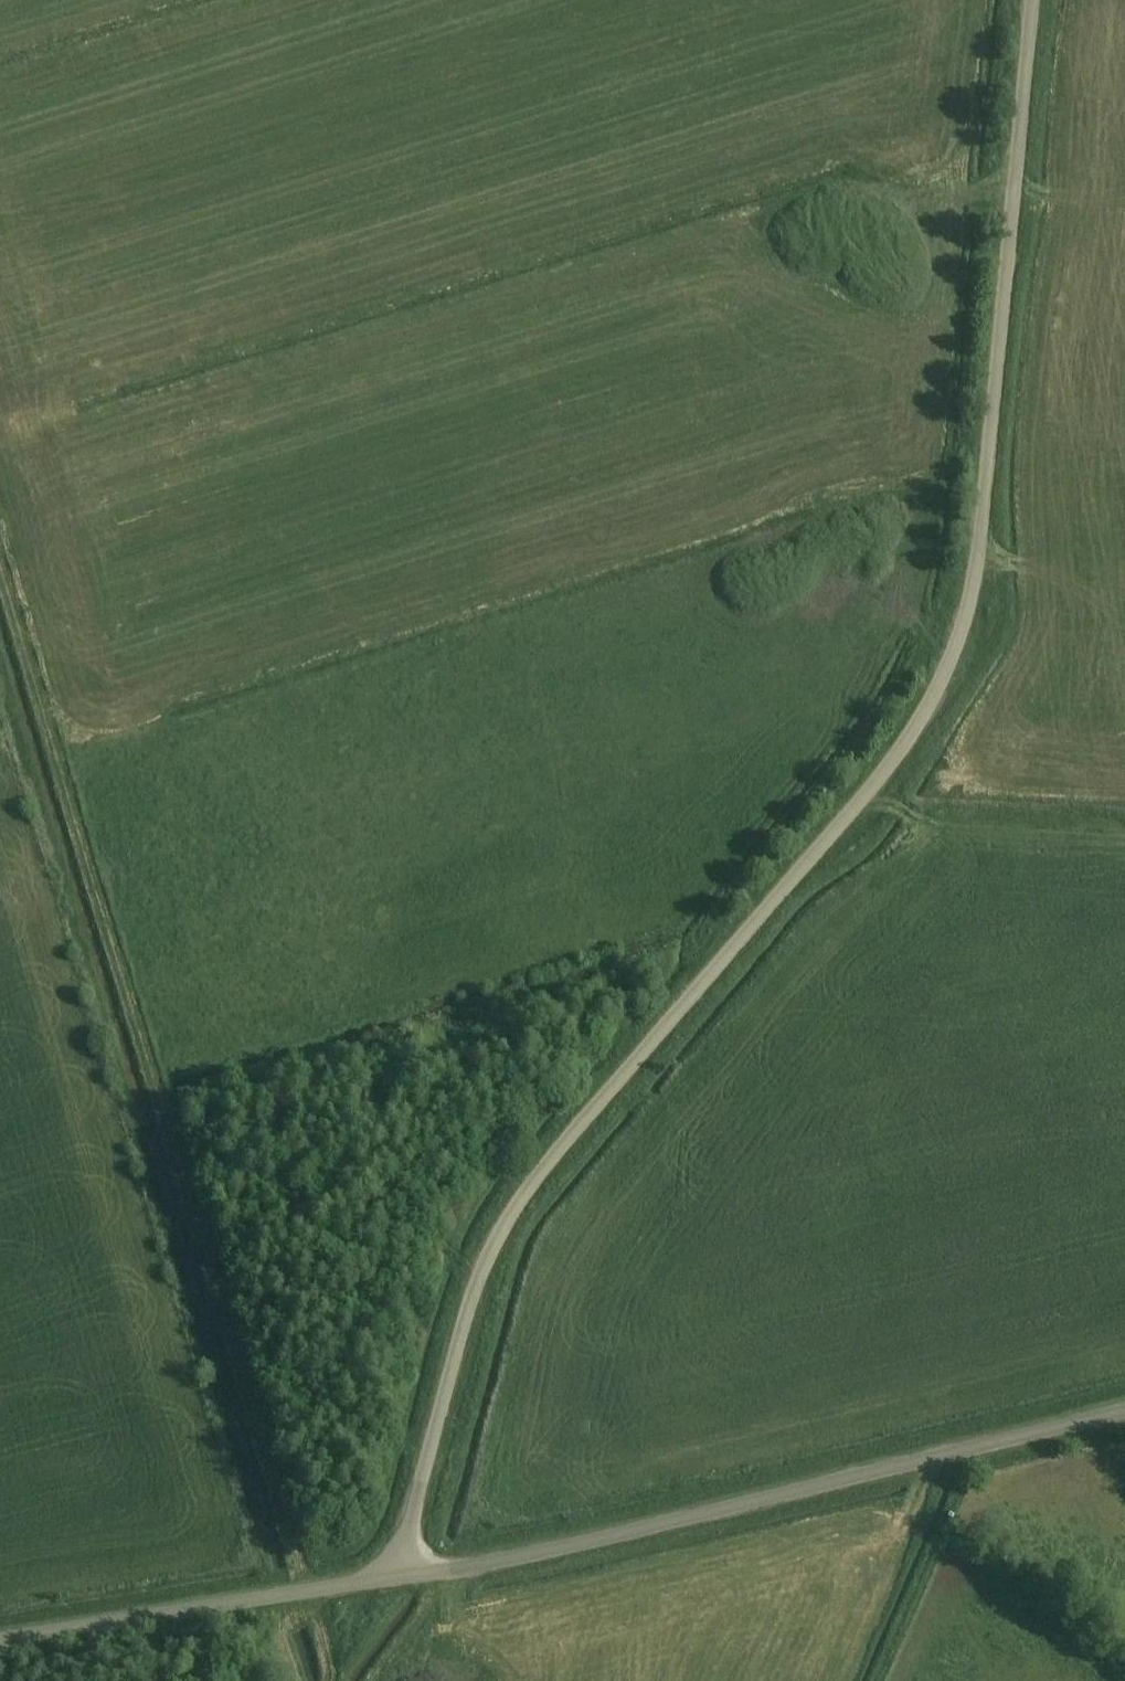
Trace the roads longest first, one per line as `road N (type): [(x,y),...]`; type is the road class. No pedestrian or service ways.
road 1 (unclassified): [(396,1575),(480,1272),(502,1224),(875,781),(917,725),(957,644),(987,479),(1034,0)]
road 2 (unclassified): [(396,1575),(490,1561),(1124,1410)]
road 3 (unclassified): [(0,1640),(396,1575)]

